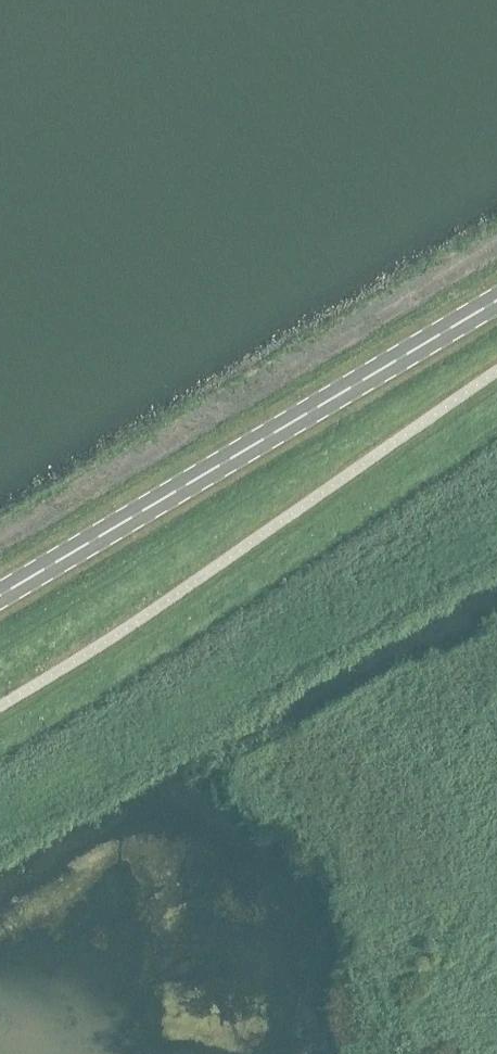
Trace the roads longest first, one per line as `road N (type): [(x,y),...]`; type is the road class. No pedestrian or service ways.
road 1 (secondary): [(0,591),(496,296)]

